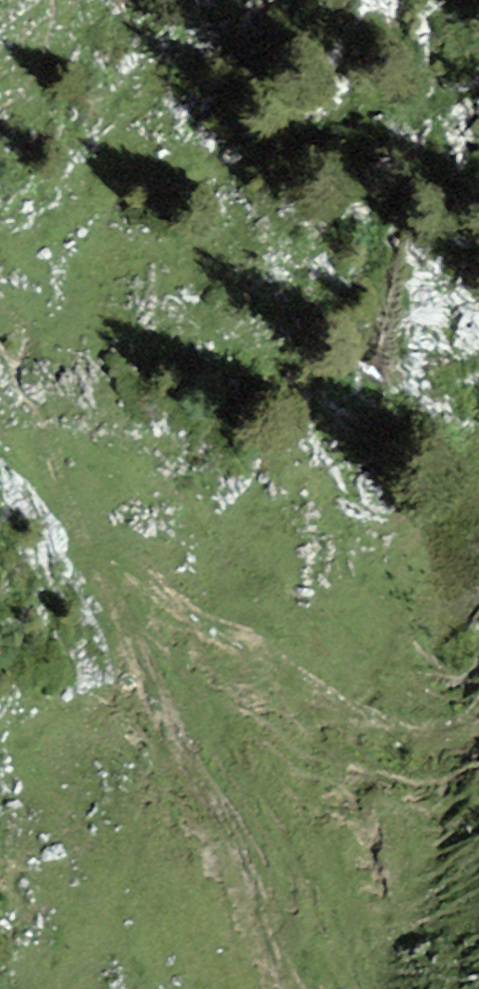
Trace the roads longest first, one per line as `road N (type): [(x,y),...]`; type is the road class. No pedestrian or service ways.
road 1 (track): [(293,988),(0,308)]
road 2 (track): [(107,570),(376,745),(463,736),(478,710)]
road 3 (track): [(0,142),(74,50),(74,0)]

